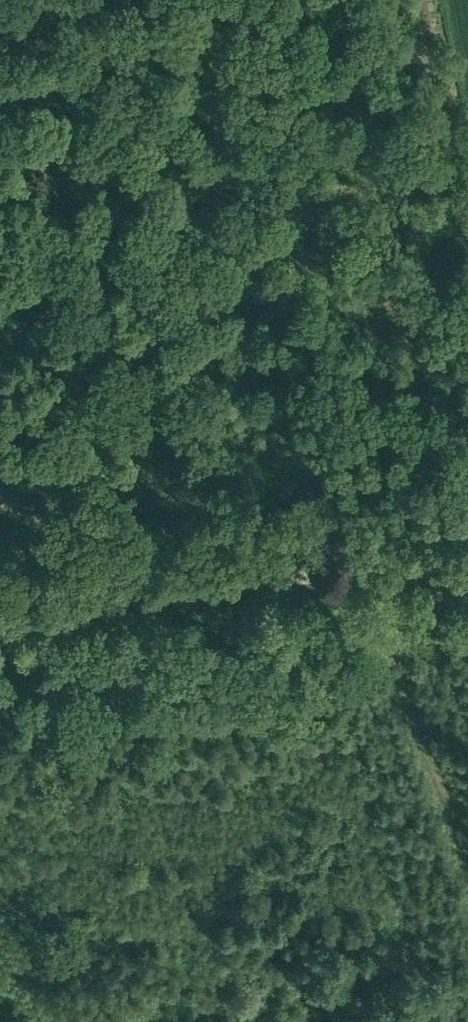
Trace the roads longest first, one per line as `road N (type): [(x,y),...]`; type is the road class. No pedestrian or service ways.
road 1 (unclassified): [(0,602),(467,558)]
road 2 (track): [(387,565),(395,668),(467,861)]

